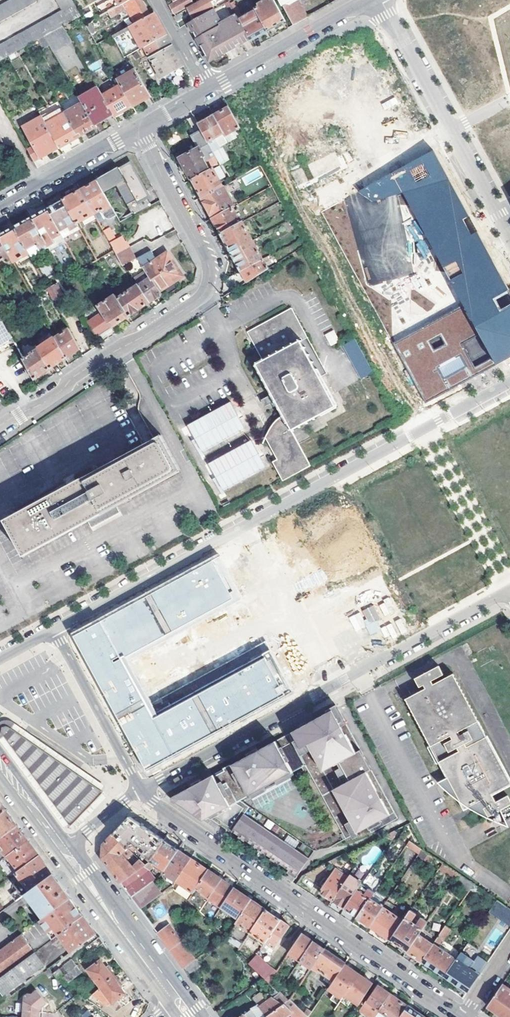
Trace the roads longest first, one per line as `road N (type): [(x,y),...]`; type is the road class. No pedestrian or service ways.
road 1 (residential): [(509,380),(55,626)]
road 2 (residential): [(0,426),(194,302),(208,285),(205,255),(139,127)]
road 3 (residential): [(141,788),(509,591)]
road 4 (residential): [(462,1016),(141,788)]
road 5 (residential): [(509,237),(381,0)]
road 6 (tertiary): [(177,1005),(63,849)]
road 7 (residential): [(141,788),(55,626)]
road 8 (tertiary): [(207,87),(364,0)]
road 9 (tertiary): [(0,205),(139,127)]

